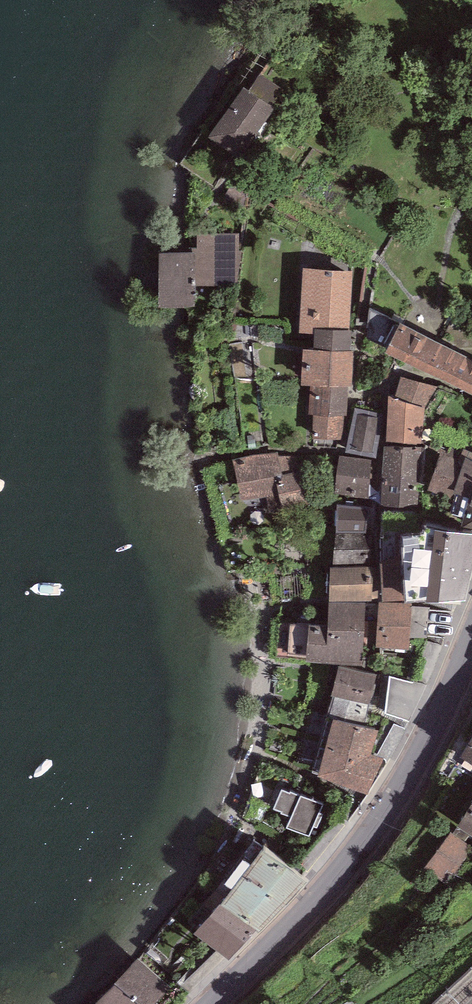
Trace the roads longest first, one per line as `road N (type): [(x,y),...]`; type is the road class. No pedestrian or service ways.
road 1 (secondary): [(212,1003),(374,830),(444,714),(471,638)]

